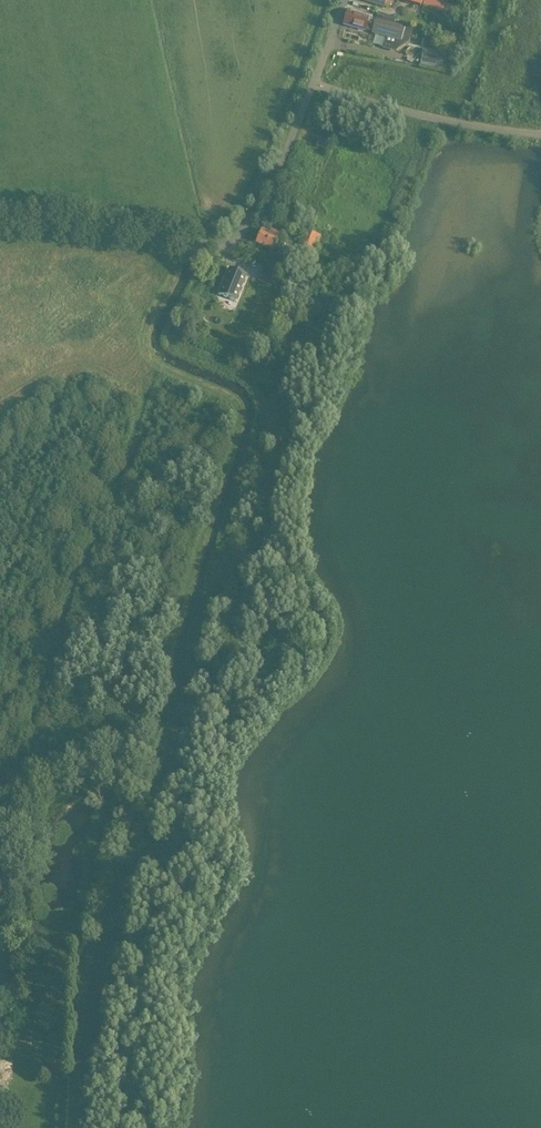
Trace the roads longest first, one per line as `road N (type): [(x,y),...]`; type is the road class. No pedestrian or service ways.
road 1 (unclassified): [(0,225),(210,245),(234,238),(273,177),(344,0)]
road 2 (track): [(172,717),(0,777)]

